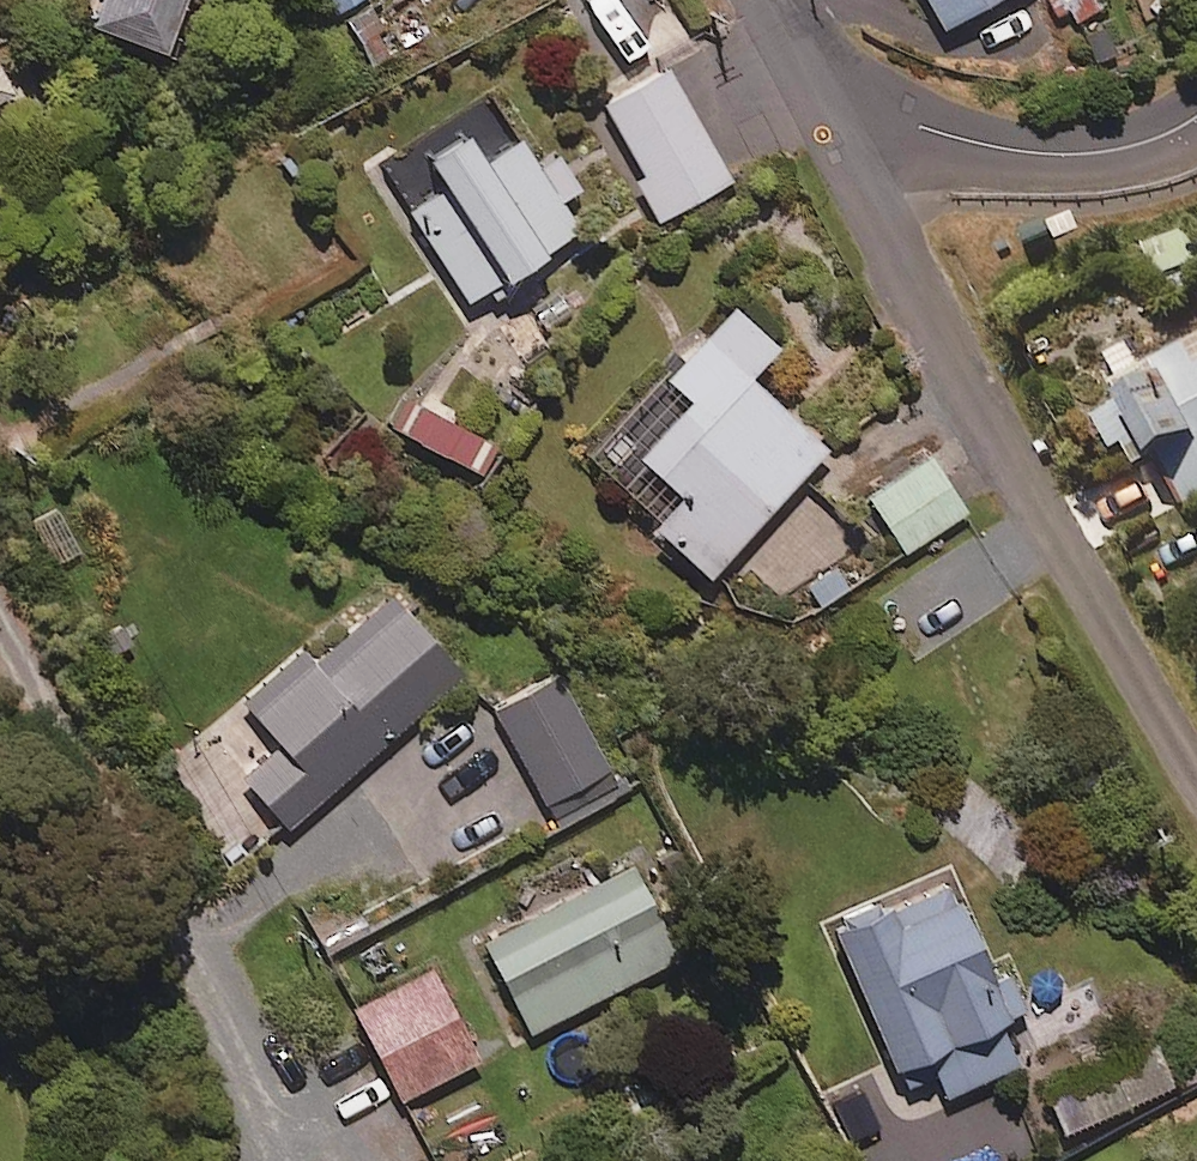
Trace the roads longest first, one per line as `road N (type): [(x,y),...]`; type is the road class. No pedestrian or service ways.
road 1 (residential): [(827,113),(1196,787)]
road 2 (residential): [(304,1160),(0,528)]
road 3 (residential): [(1196,118),(1147,143),(1042,152),(827,113)]
road 4 (residential): [(764,0),(827,113)]

